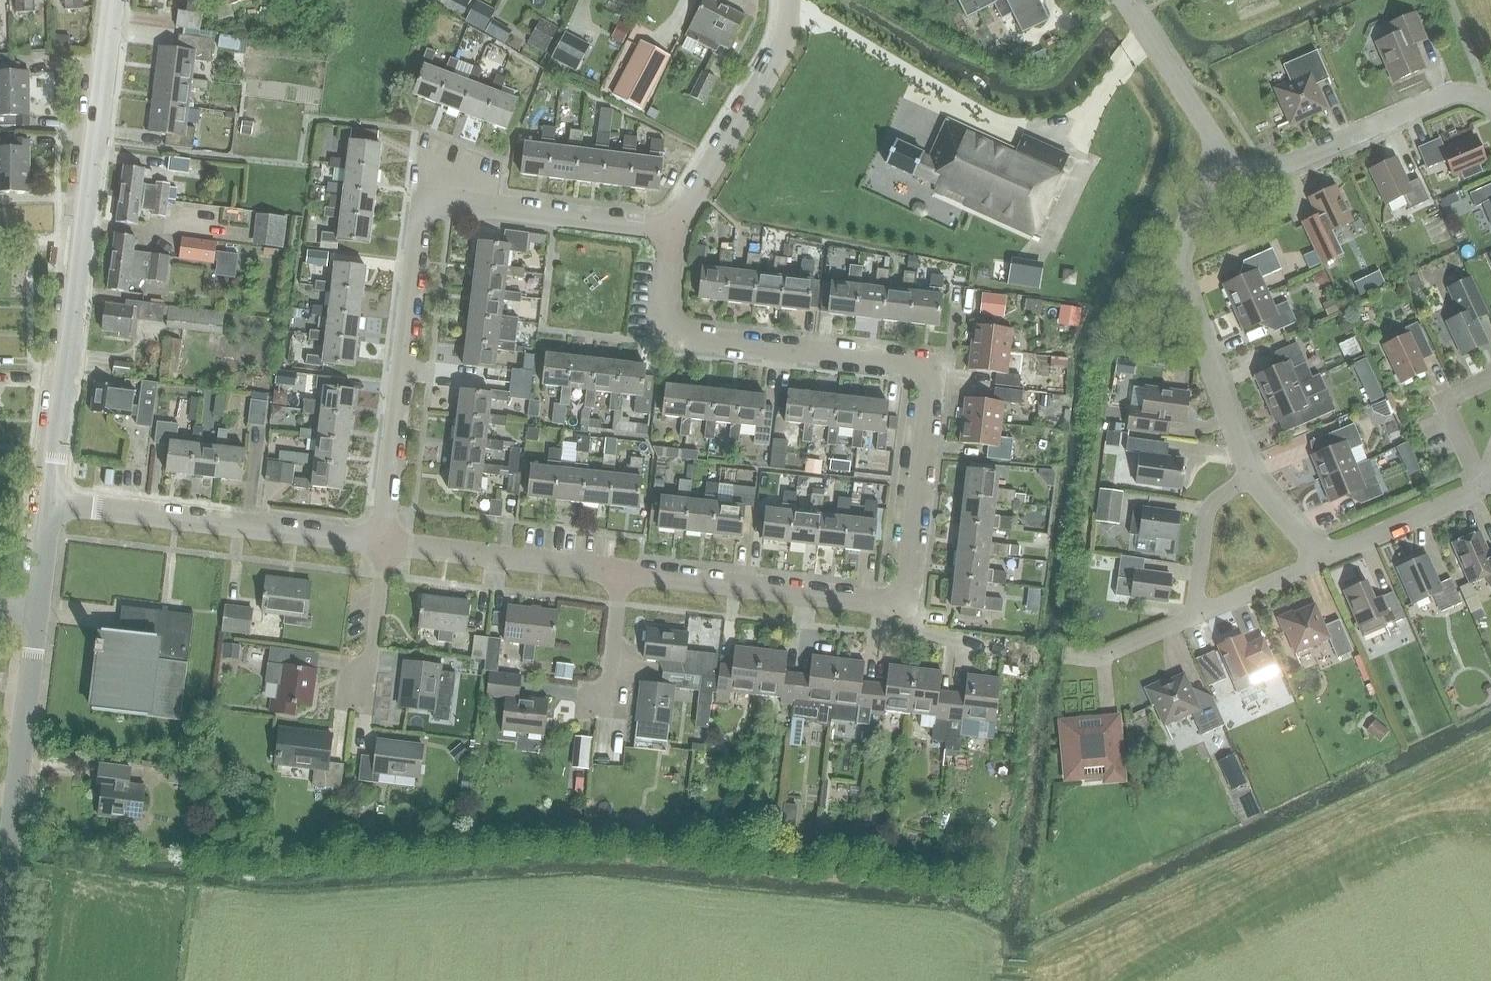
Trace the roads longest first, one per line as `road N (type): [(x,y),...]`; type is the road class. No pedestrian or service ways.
road 1 (residential): [(620,572),(905,605),(934,367),(665,335),(671,229)]
road 2 (residential): [(384,543),(423,199),(671,229)]
road 3 (tertiary): [(50,504),(113,0)]
road 4 (residential): [(1250,478),(1175,268),(1212,158)]
road 5 (residential): [(384,543),(50,504)]
road 6 (tertiary): [(0,917),(37,612)]
road 7 (residential): [(1490,102),(1449,93),(1285,163),(1212,158)]
road 8 (residential): [(671,229),(777,52),(789,0)]
road 9 (residential): [(620,572),(384,543)]
road 10 (residential): [(1321,560),(1490,477)]
road 11 (residential): [(1212,158),(1214,139),(1124,0)]
road 12 (residential): [(1193,617),(1209,510),(1250,478)]
road 13 (residential): [(354,688),(370,665),(384,543)]
road 14 (residential): [(1193,617),(1321,560)]
road 15 (residential): [(1068,656),(1097,659),(1193,617)]
road 16 (residential): [(596,701),(609,678),(620,572)]

